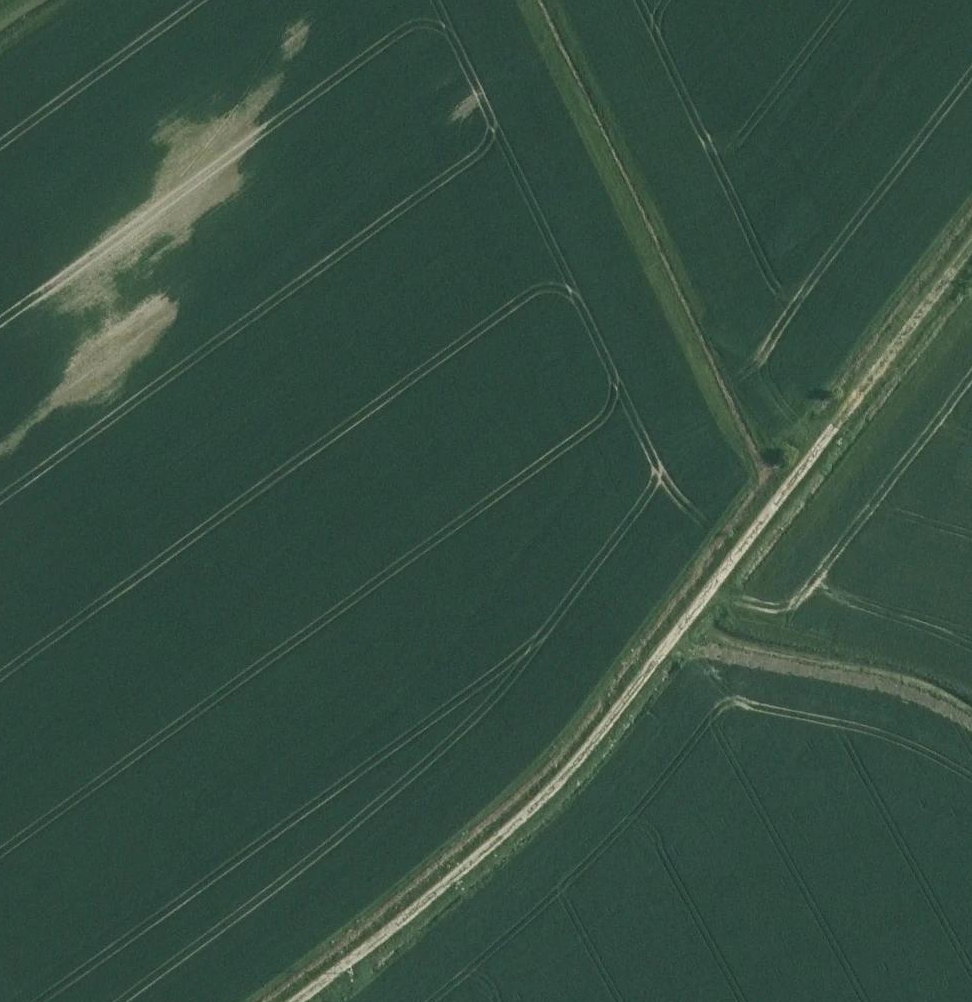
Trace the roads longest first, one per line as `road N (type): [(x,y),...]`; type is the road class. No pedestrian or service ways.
road 1 (track): [(280,1001),(523,815),(837,435)]

